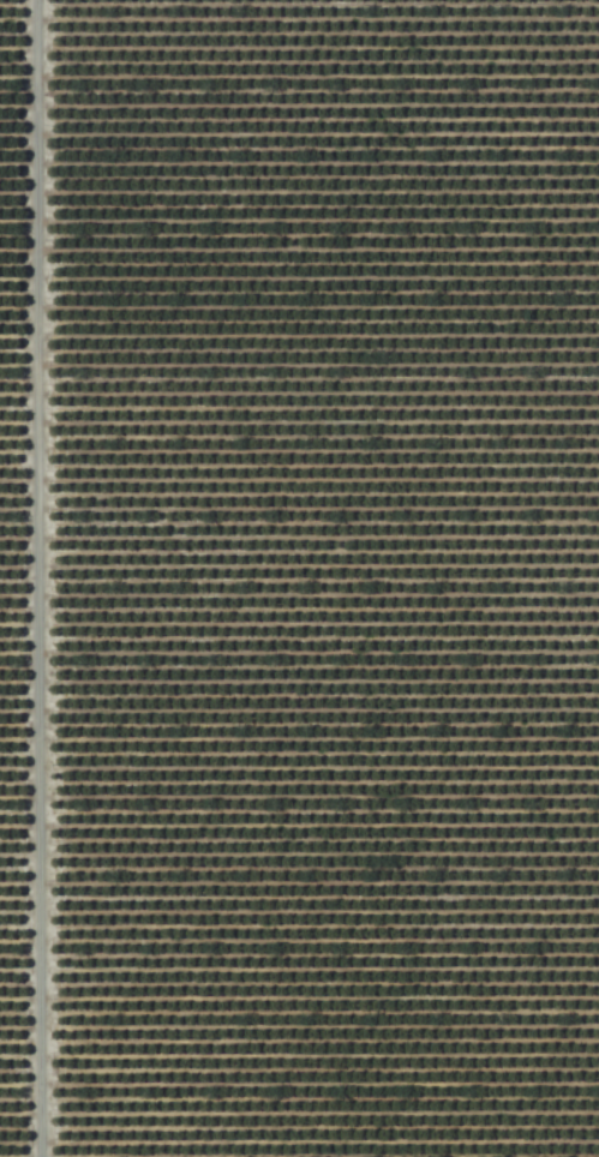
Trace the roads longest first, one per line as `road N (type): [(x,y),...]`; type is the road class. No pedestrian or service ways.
road 1 (track): [(30,0),(35,1156)]

